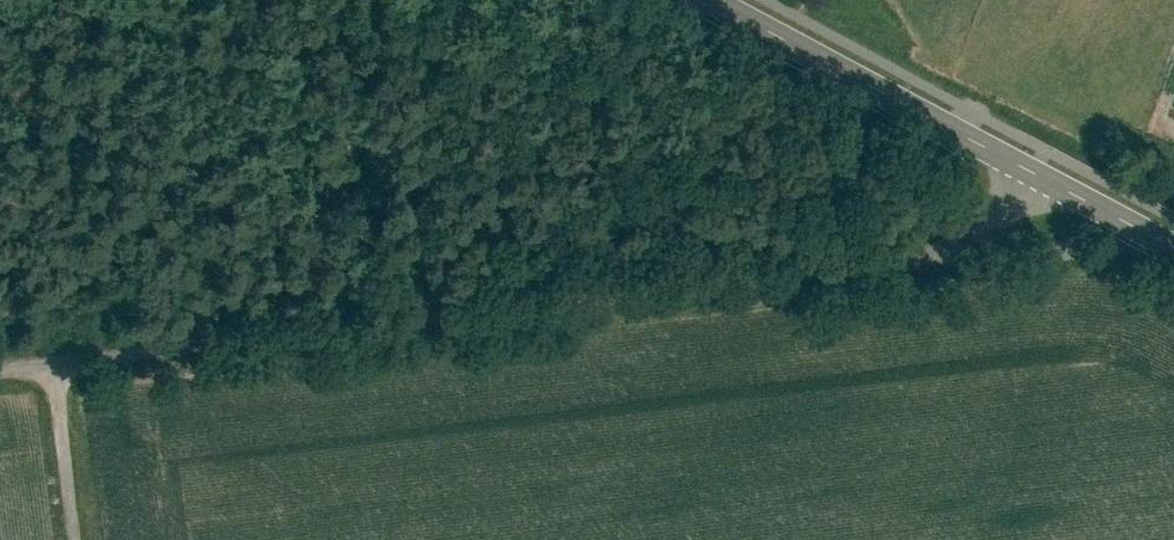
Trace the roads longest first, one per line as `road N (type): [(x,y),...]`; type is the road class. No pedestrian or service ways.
road 1 (unclassified): [(0,371),(1007,215),(1048,179)]
road 2 (tertiary): [(1048,179),(711,0)]
road 3 (track): [(56,364),(77,539)]
road 4 (tertiary): [(1173,247),(1048,179)]

